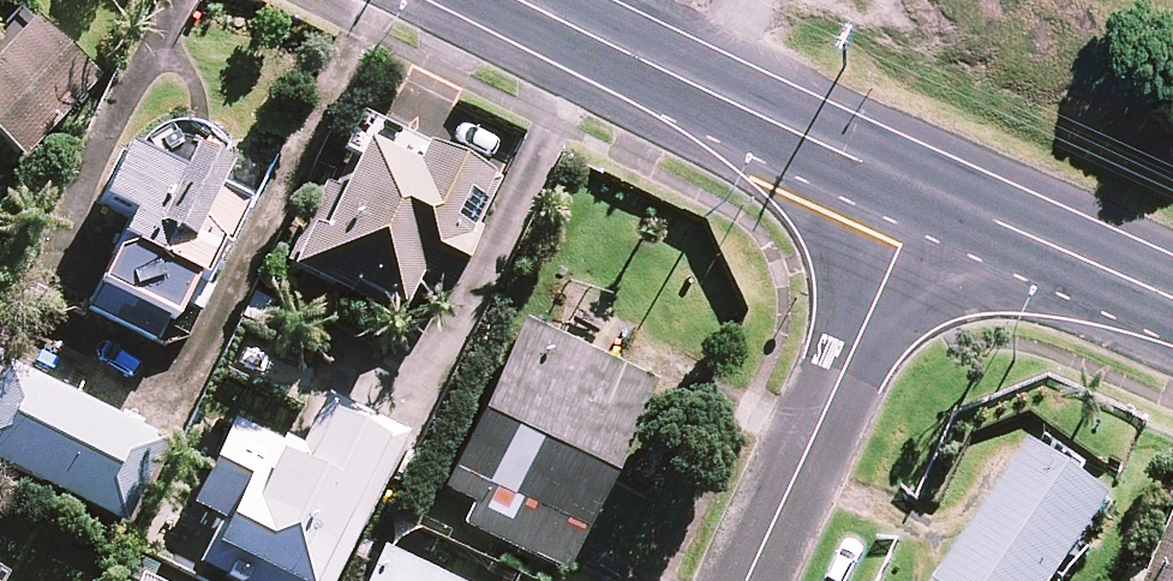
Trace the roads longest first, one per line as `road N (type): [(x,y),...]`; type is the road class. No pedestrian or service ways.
road 1 (secondary): [(513,0),(925,196)]
road 2 (residential): [(746,580),(925,196)]
road 3 (secondary): [(925,196),(1172,305)]

